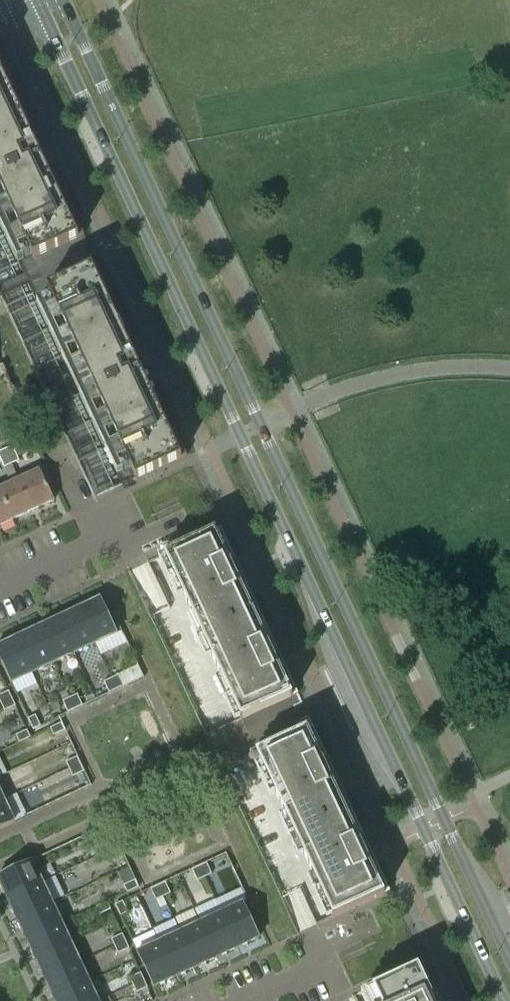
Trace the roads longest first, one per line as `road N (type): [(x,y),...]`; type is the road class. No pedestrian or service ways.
road 1 (tertiary): [(38,0),(502,1000)]
road 2 (tertiary): [(509,958),(62,0)]
road 3 (residential): [(0,586),(119,529),(135,563)]

